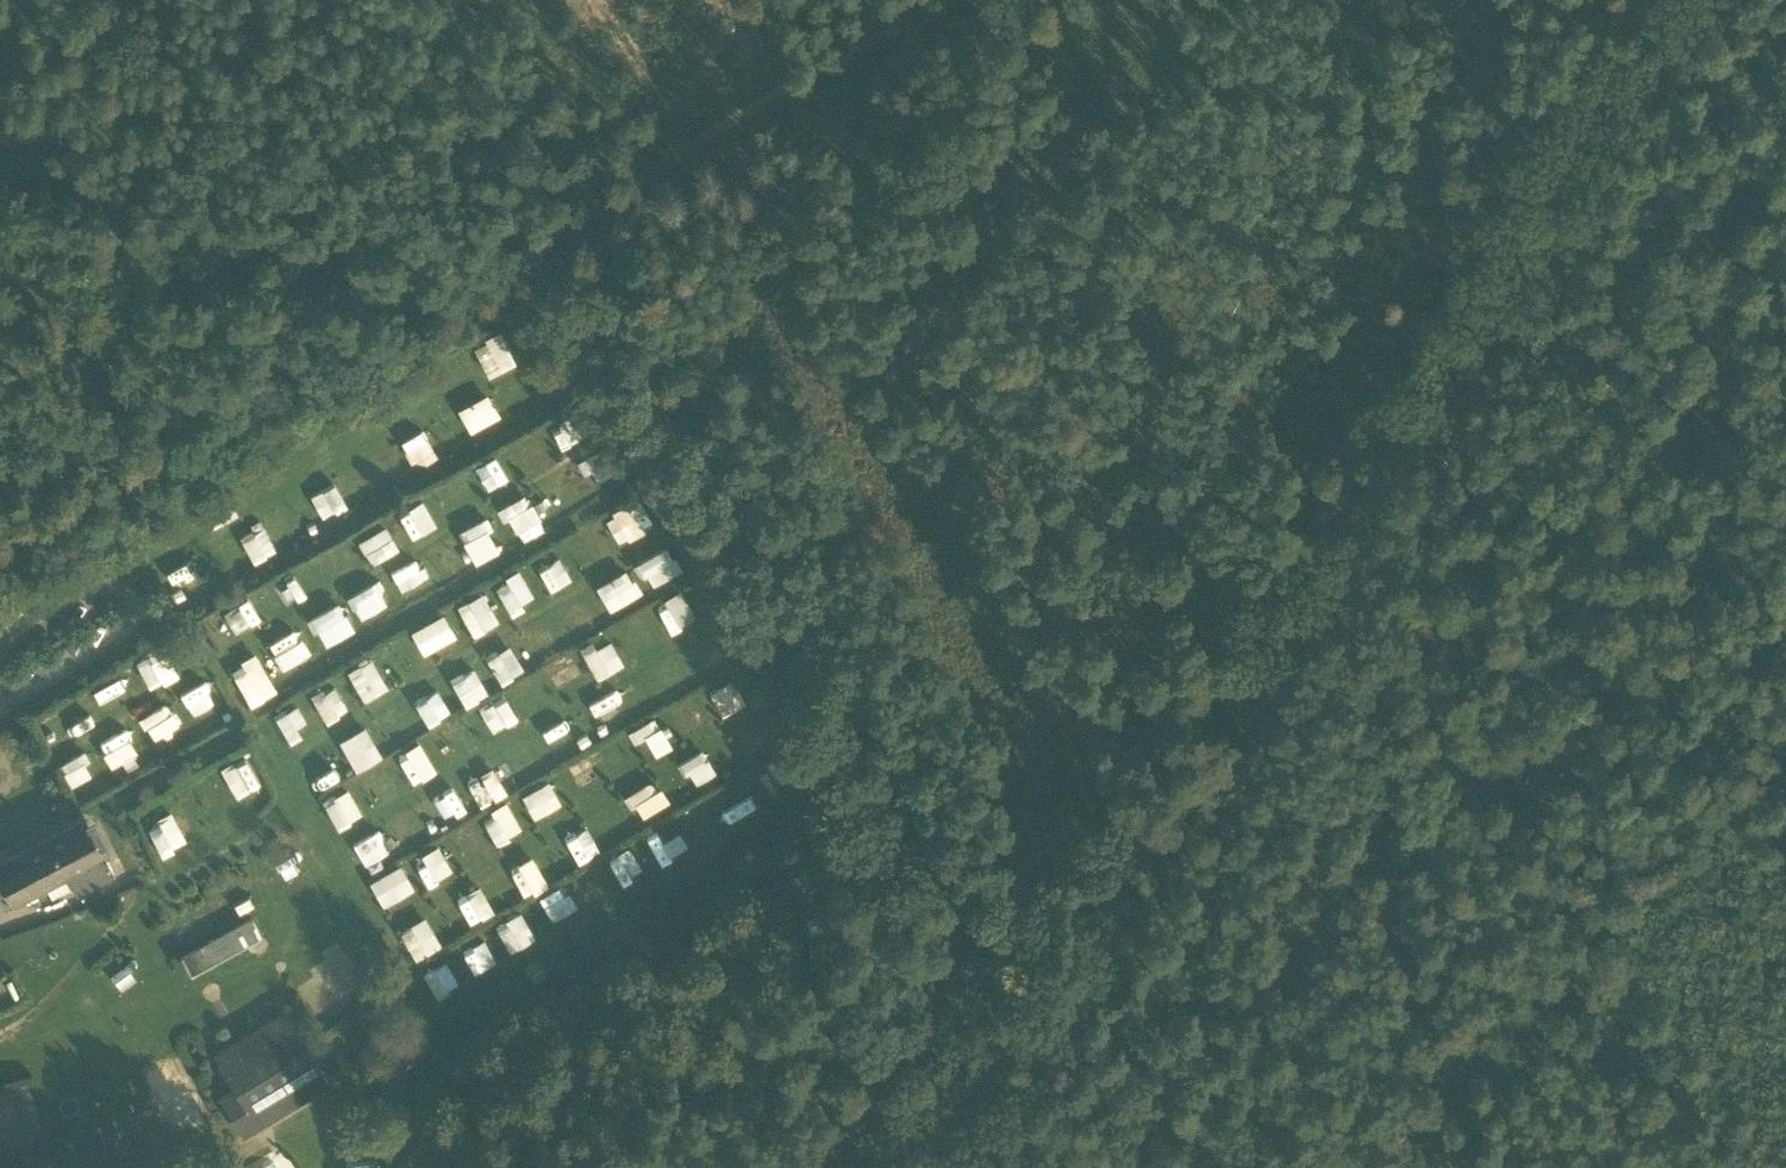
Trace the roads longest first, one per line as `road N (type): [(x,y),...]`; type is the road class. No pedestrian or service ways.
road 1 (track): [(927,1167),(1415,438),(1692,0)]
road 2 (track): [(0,544),(972,0)]
road 3 (track): [(1785,749),(1357,1167)]

